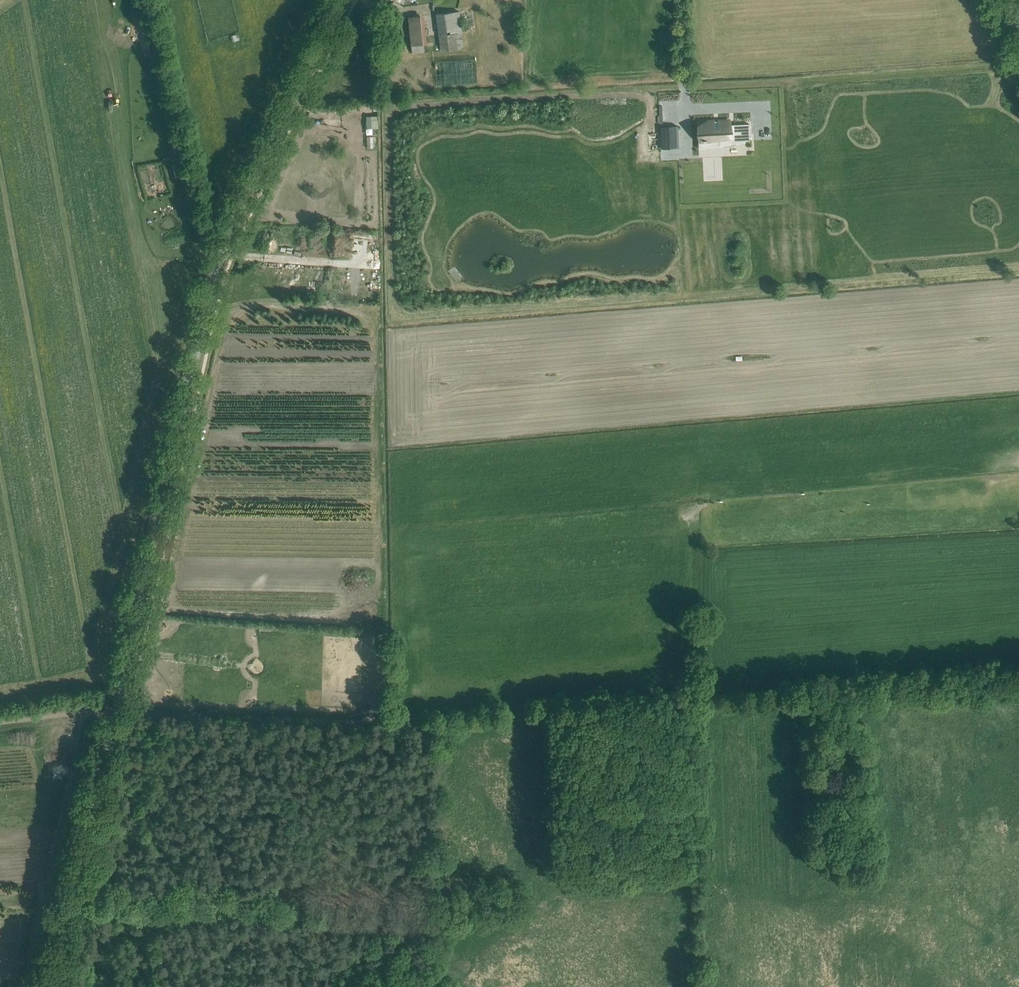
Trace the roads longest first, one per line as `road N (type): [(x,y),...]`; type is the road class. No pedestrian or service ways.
road 1 (unclassified): [(55,986),(222,248),(341,0)]

